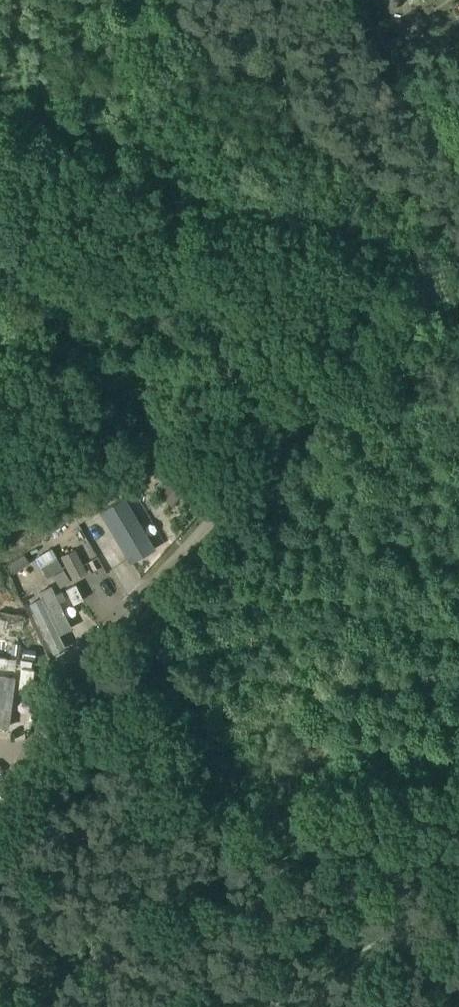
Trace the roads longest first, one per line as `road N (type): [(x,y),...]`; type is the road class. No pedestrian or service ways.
road 1 (residential): [(0,800),(96,643),(379,352),(435,312),(458,306)]

